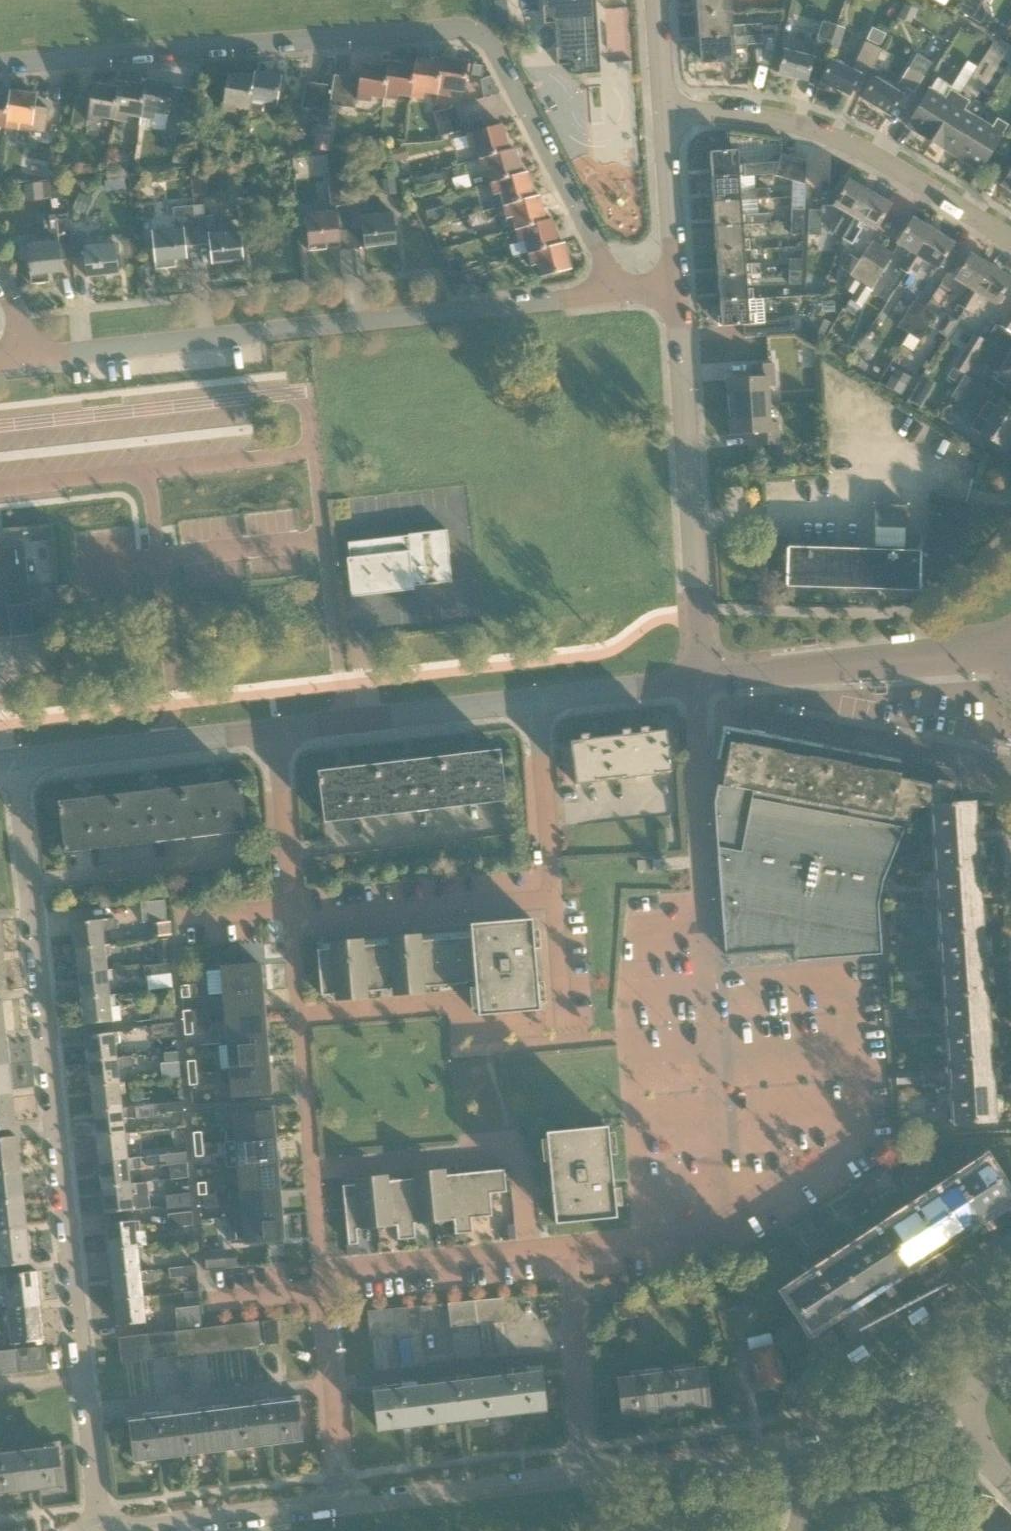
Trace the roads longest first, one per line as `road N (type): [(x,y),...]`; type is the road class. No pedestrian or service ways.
road 1 (residential): [(607,298),(493,47),(470,31),(0,67)]
road 2 (residential): [(14,762),(101,1530)]
road 3 (residential): [(24,357),(607,298)]
road 4 (residential): [(342,1502),(317,1271),(566,1248)]
road 5 (residential): [(706,674),(669,285)]
road 6 (residential): [(1010,247),(882,164),(804,132),(718,115),(662,117)]
road 7 (residential): [(534,698),(562,1025)]
road 8 (tertiary): [(706,674),(1009,647)]
road 9 (tertiary): [(14,762),(274,730)]
road 10 (tertiary): [(274,730),(534,698)]
road 11 (residential): [(581,1472),(828,1431)]
road 12 (residential): [(342,1502),(581,1472)]
road 13 (residential): [(566,1248),(581,1472)]
road 14 (residential): [(126,1530),(342,1502)]
road 15 (residential): [(289,925),(274,730)]
road 16 (tertiary): [(534,698),(706,674)]
road 17 (residential): [(669,285),(662,117)]
road 18 (residential): [(566,1248),(721,1234)]
road 19 (residential): [(828,1431),(958,1393)]

